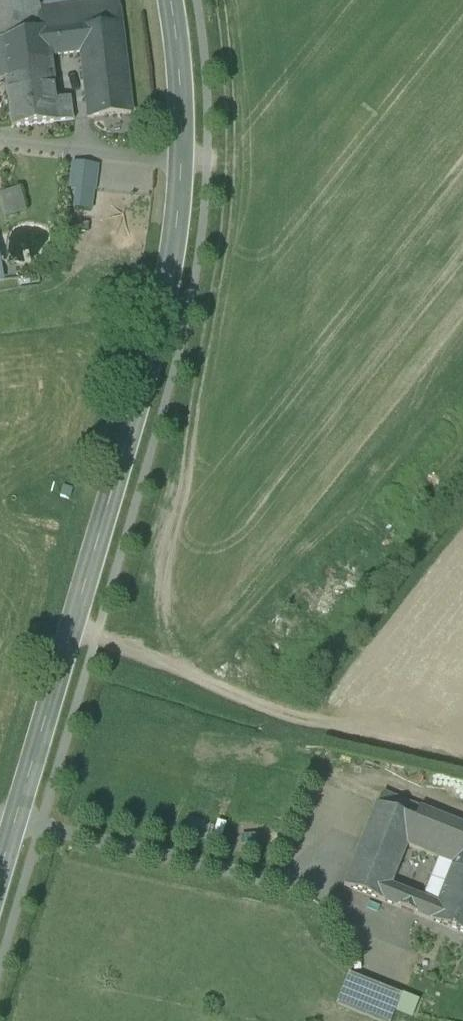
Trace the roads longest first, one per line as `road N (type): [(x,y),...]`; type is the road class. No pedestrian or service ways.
road 1 (secondary): [(169,0),(182,157),(158,335),(0,874)]
road 2 (track): [(0,818),(329,898)]

